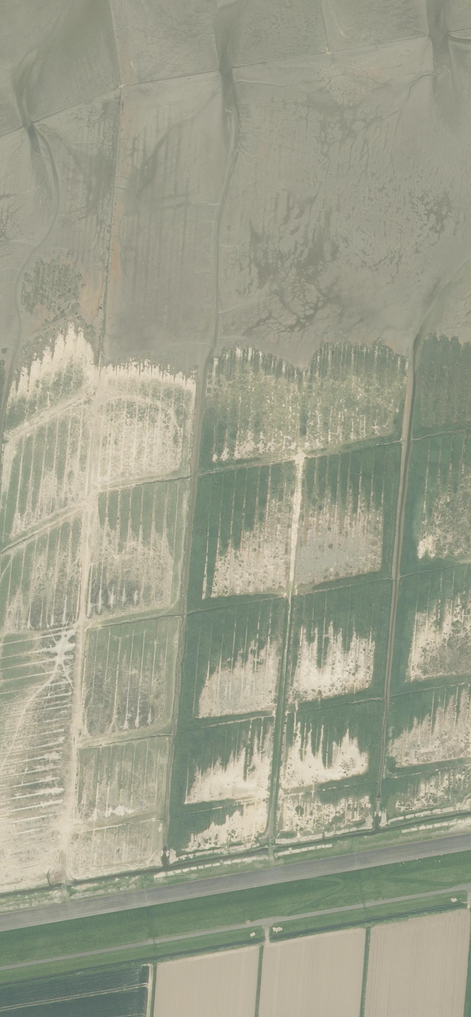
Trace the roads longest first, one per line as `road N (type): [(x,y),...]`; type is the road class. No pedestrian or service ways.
road 1 (track): [(0,928),(470,847)]
road 2 (track): [(304,876),(350,882),(270,921)]
road 3 (track): [(470,885),(381,877),(420,856)]

